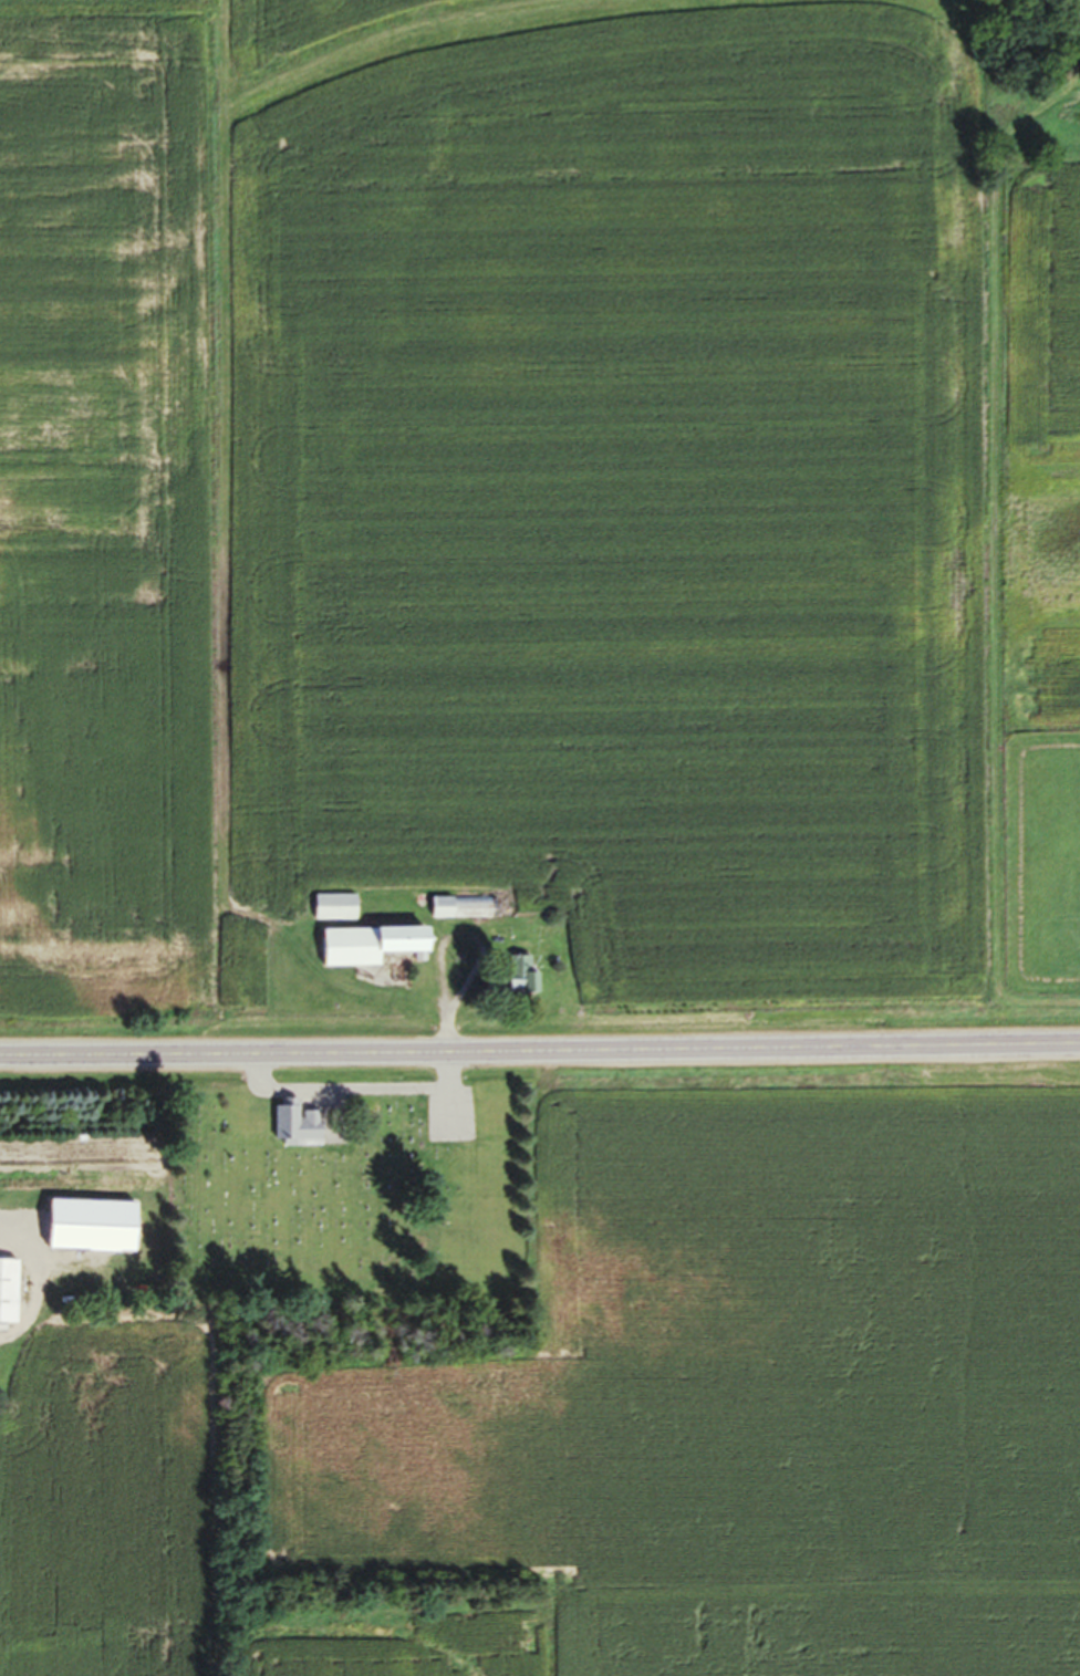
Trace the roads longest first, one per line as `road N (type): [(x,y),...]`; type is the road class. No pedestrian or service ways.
road 1 (primary): [(0,1057),(1079,1046)]

